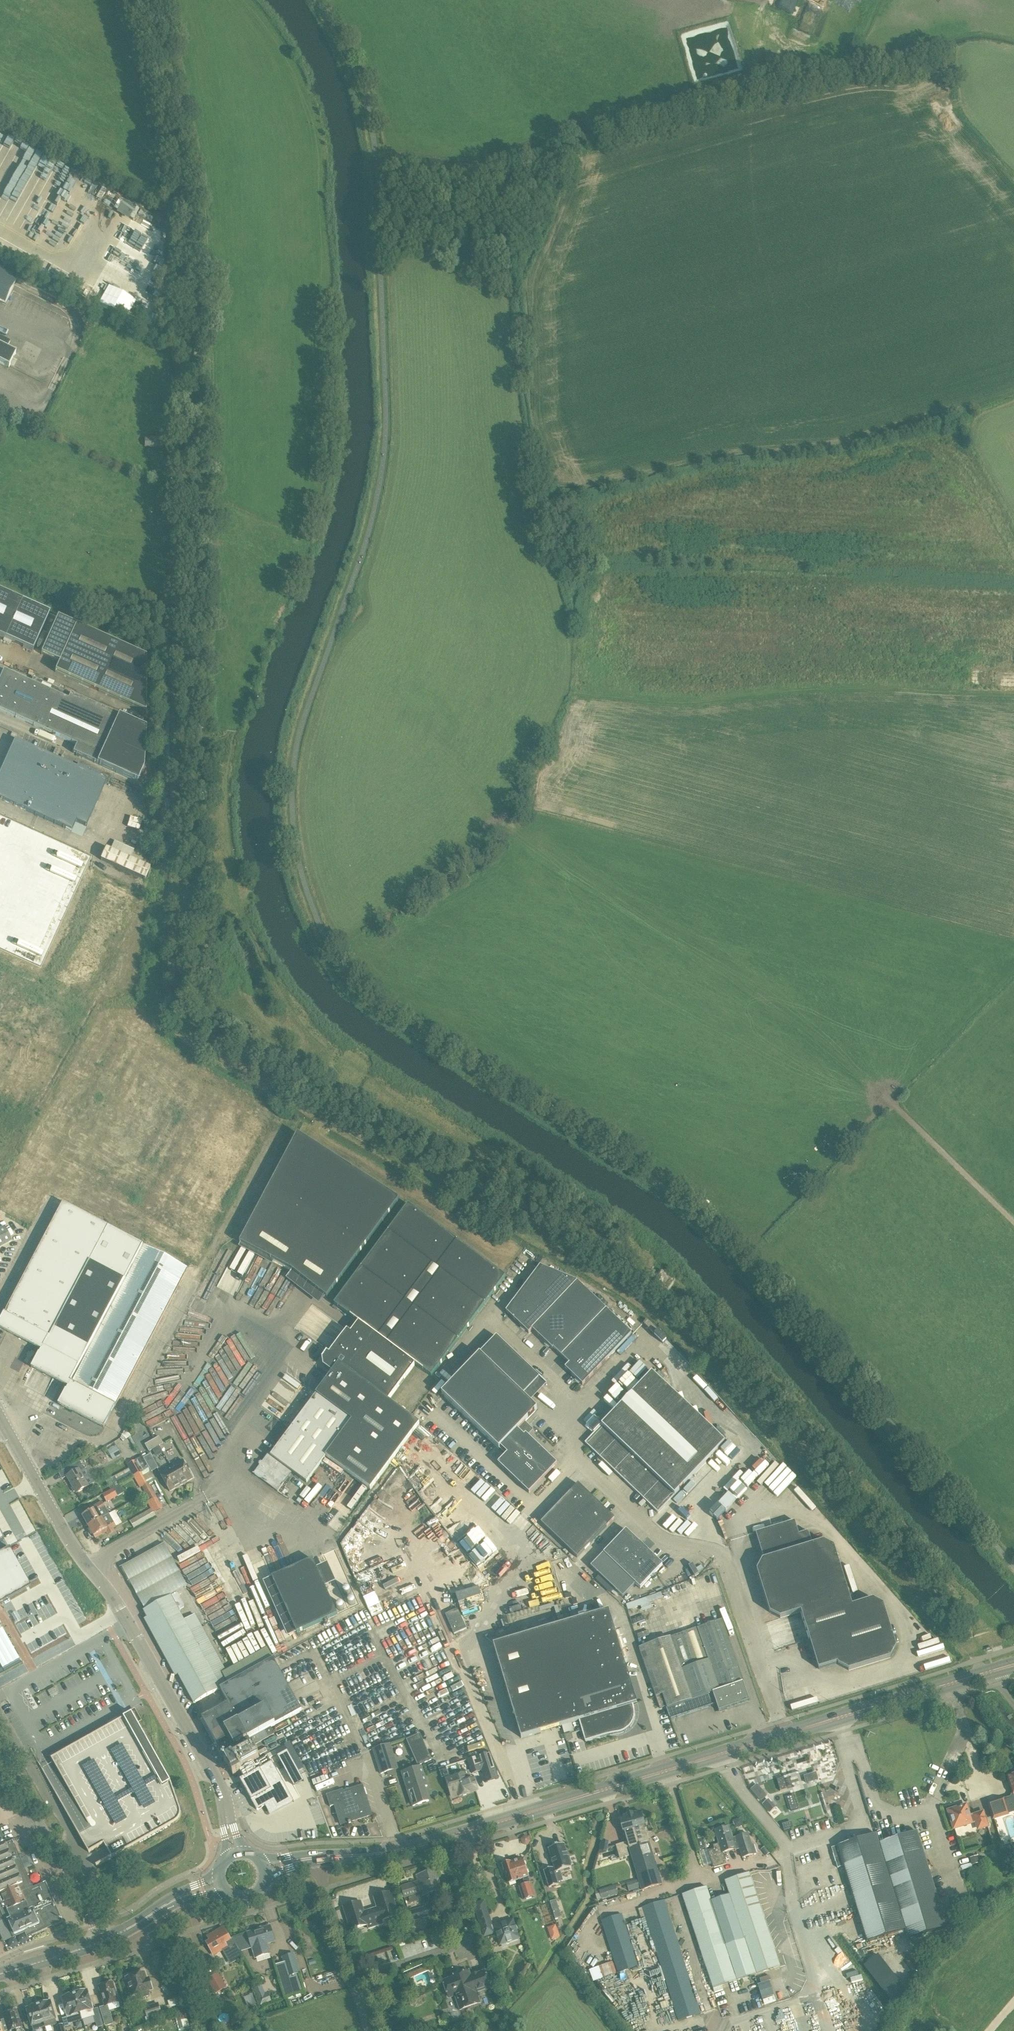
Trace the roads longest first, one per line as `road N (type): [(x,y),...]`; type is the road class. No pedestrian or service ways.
road 1 (unclassified): [(235,1852),(221,1787),(8,1426)]
road 2 (primary): [(318,1857),(428,1844),(782,1735)]
road 3 (track): [(1013,695),(860,690),(640,705),(569,695)]
road 4 (residential): [(103,1941),(0,1749)]
road 5 (primary): [(782,1735),(988,1672)]
road 6 (unclassified): [(782,1735),(723,1567)]
road 7 (primary): [(103,1941),(219,1883)]
road 8 (unclassified): [(355,1979),(318,1857)]

